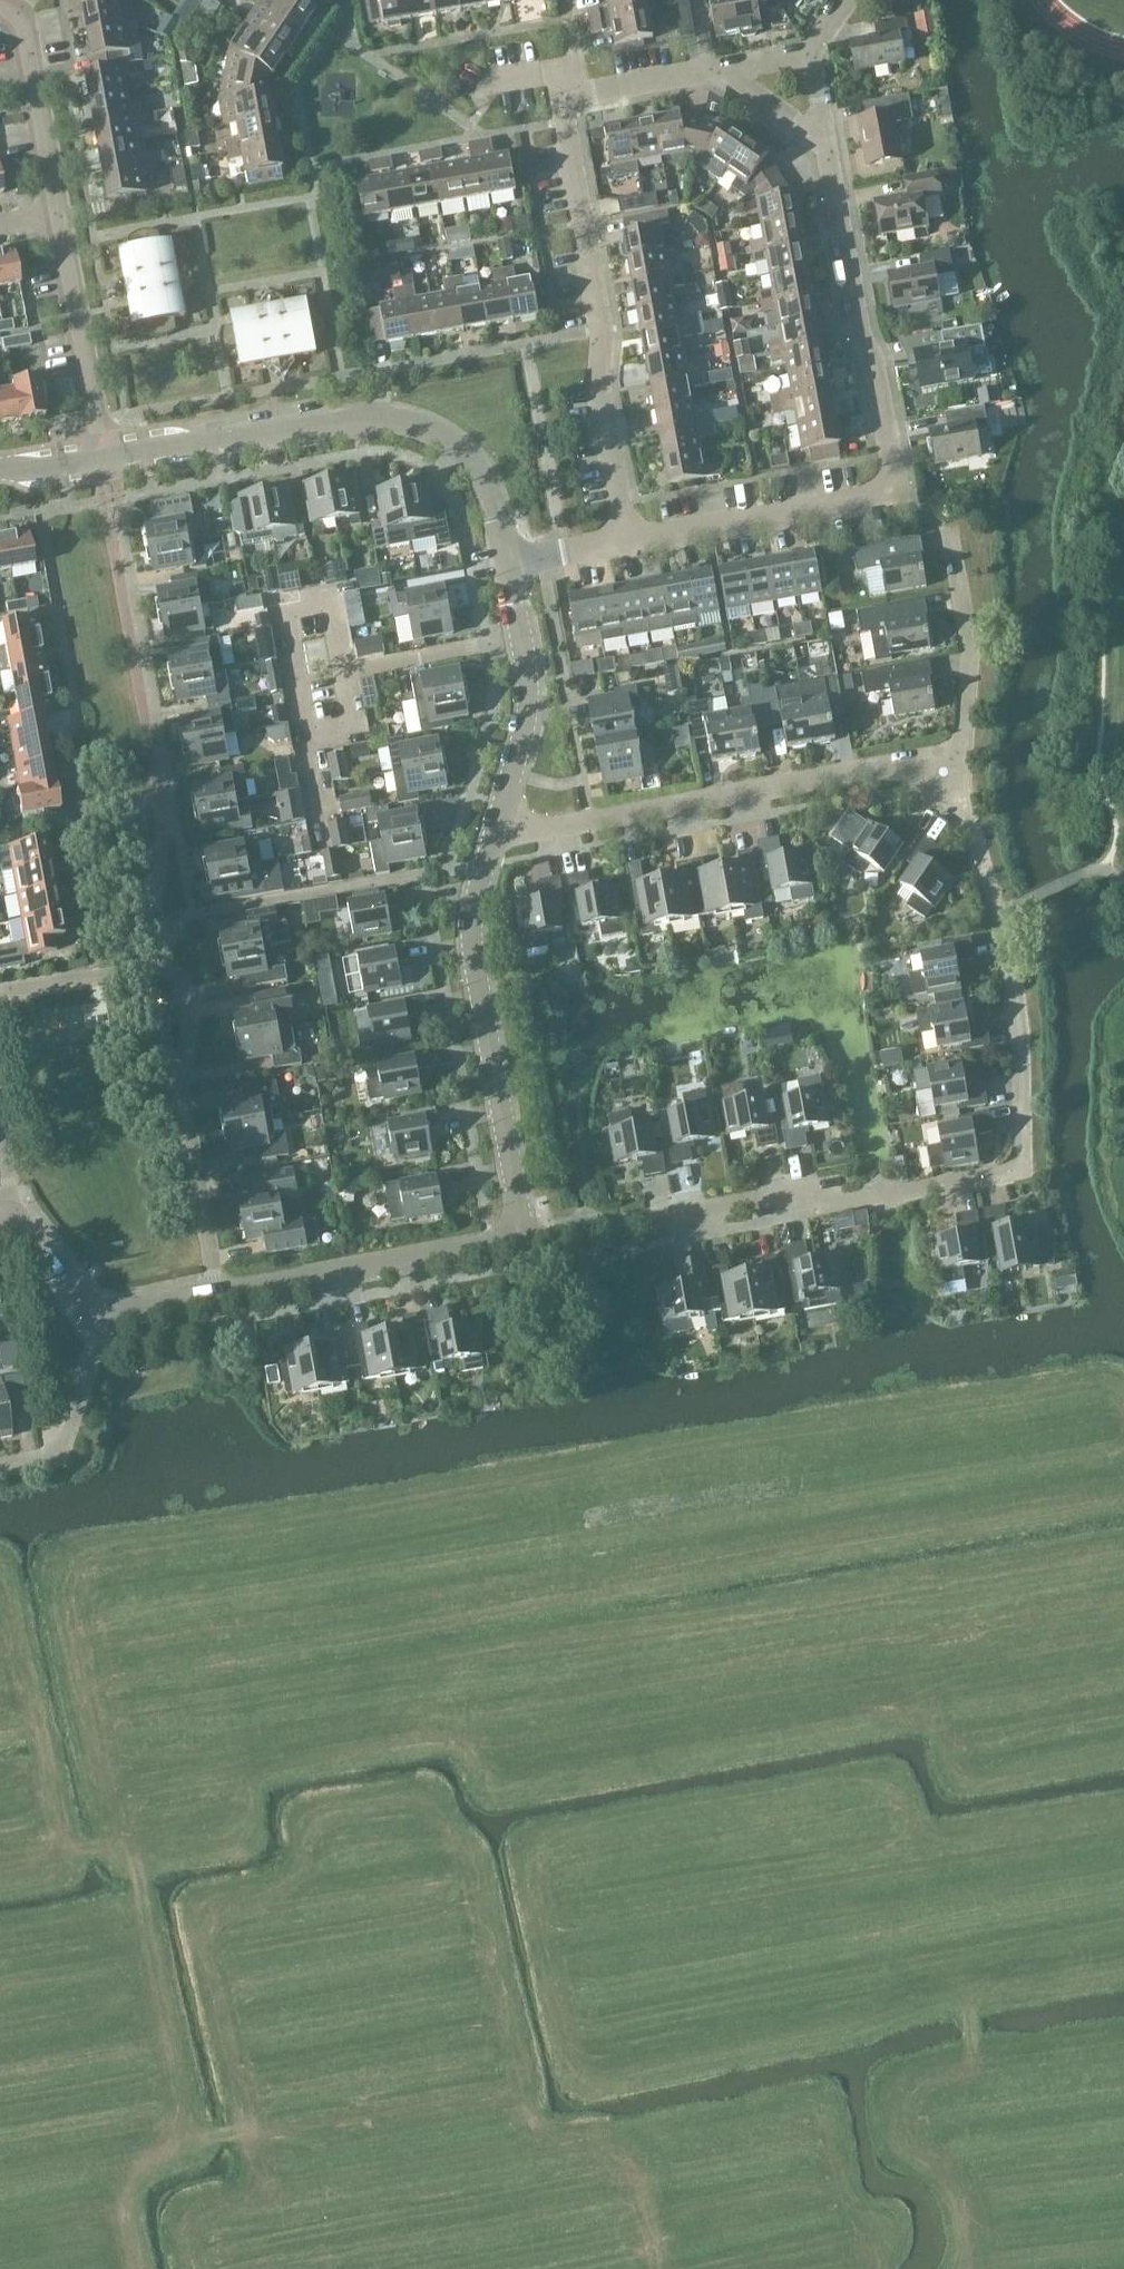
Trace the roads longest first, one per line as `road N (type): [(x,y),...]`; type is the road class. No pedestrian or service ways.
road 1 (residential): [(618,1726),(192,1812),(143,1807),(125,1778),(96,1604),(101,1587),(574,1508)]
road 2 (residential): [(522,1244),(815,1192),(841,1205),(1018,1167),(1015,983),(953,766)]
road 3 (residential): [(574,1508),(1052,1416),(1078,1418),(1095,1448),(1123,1601)]
road 4 (residential): [(117,2268),(0,1625)]
road 5 (residential): [(308,2256),(269,2037),(276,1999),(290,1982),(316,1969),(648,1910)]
road 6 (residential): [(628,545),(891,496),(818,158)]
road 7 (residential): [(1123,1607),(1110,1634),(1082,1643),(618,1726)]
road 8 (residential): [(218,1298),(183,1105),(195,1008),(165,974),(0,999)]
road 9 (residential): [(511,570),(484,478),(435,432),(364,418),(103,458)]
road 10 (residential): [(498,845),(953,766)]
road 11 (residential): [(586,101),(565,124),(600,342),(601,403),(628,545)]
road 12 (residential): [(714,1899),(1123,1819)]
road 13 (residential): [(522,1244),(479,993),(477,913),(498,845)]
road 14 (residential): [(714,1899),(777,2268)]
road 15 (residential): [(218,1298),(522,1244)]
road 16 (residential): [(342,674),(330,608),(286,615),(307,740),(351,732)]
road 17 (residential): [(103,458),(53,218)]
road 18 (residential): [(953,766),(963,748),(971,652),(949,537)]
road 19 (residential): [(618,1726),(574,1508)]
road 20 (residential): [(498,845),(530,735),(522,643)]
road 21 (residential): [(104,1316),(57,1456),(0,1467)]
road 22 (residential): [(53,218),(21,22)]
road 23 (residential): [(648,1910),(618,1726)]
road 24 (residential): [(522,643),(342,674)]
road 25 (residential): [(704,80),(798,133),(818,158)]
road 26 (residential): [(9,1214),(104,1316)]

